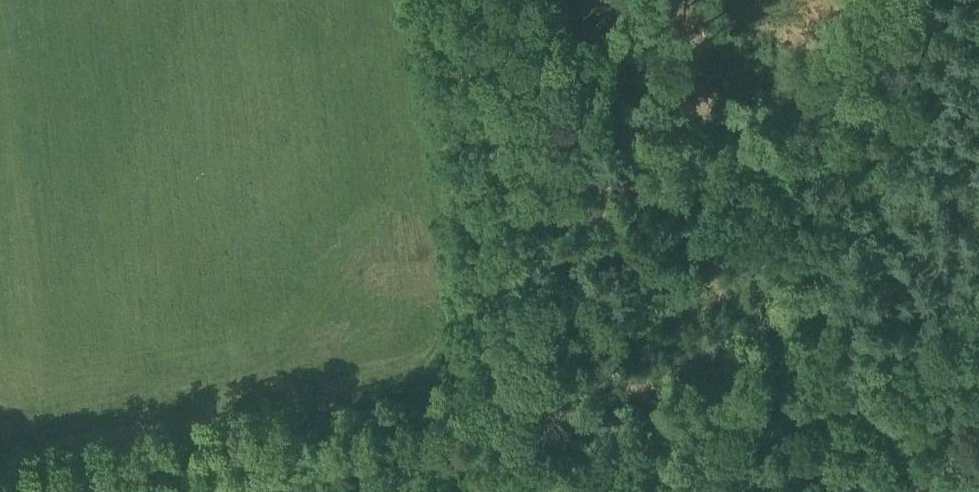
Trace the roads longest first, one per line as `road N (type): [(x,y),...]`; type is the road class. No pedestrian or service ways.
road 1 (track): [(978,441),(894,473),(692,468),(514,487),(502,403)]
road 2 (track): [(502,403),(0,487)]
road 3 (track): [(442,0),(502,403)]

